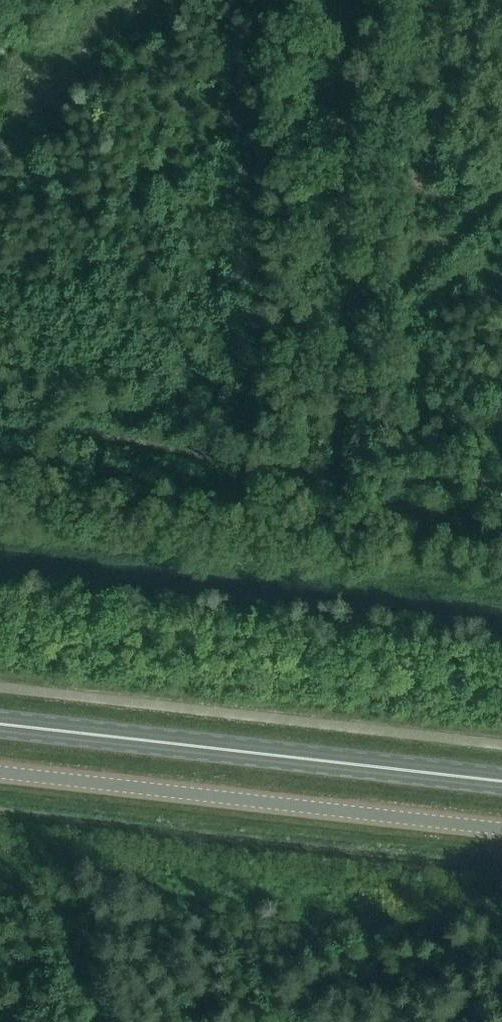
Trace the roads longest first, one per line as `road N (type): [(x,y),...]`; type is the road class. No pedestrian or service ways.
road 1 (primary): [(501,783),(0,724)]
road 2 (unclassified): [(0,772),(501,830)]
road 3 (track): [(343,0),(340,476)]
road 4 (track): [(344,324),(501,185)]

